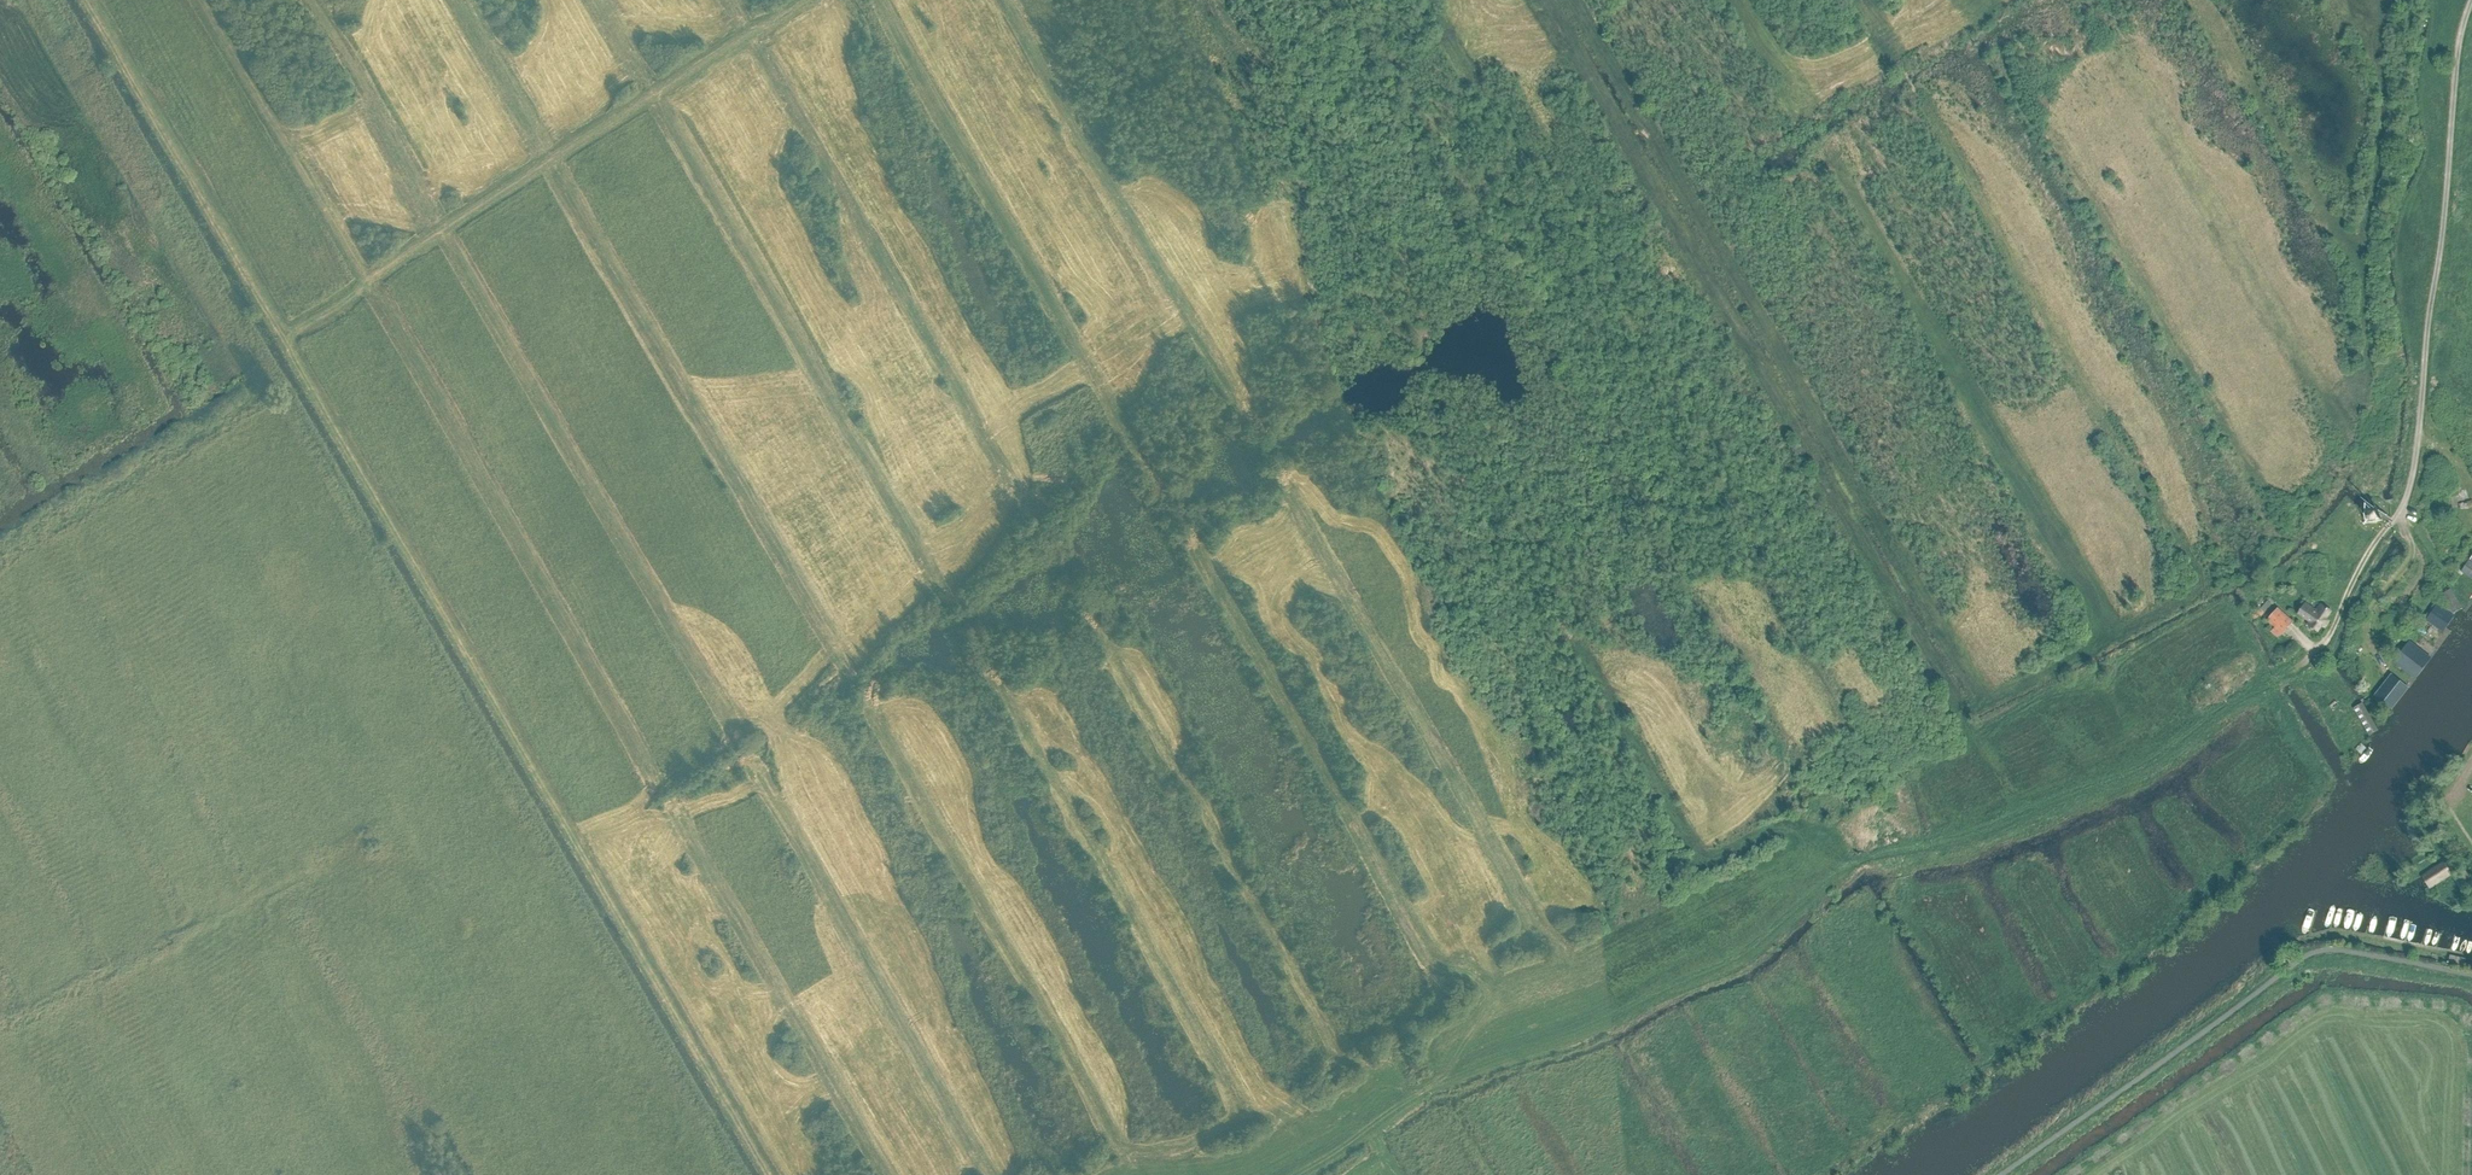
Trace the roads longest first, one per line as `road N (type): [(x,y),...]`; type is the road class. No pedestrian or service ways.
road 1 (unclassified): [(2471,1),(2455,63),(2443,233),(2412,472),(2399,514)]

